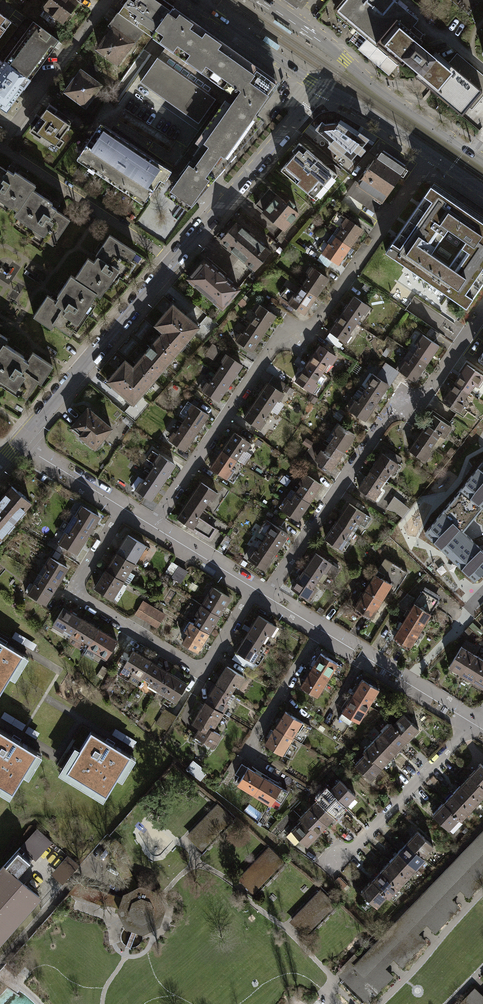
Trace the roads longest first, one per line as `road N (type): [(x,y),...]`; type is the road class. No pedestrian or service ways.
road 1 (residential): [(153,526),(276,340),(308,332),(372,241)]
road 2 (residential): [(255,589),(202,672),(72,595),(124,511)]
road 3 (residential): [(443,372),(422,398),(386,416),(268,597)]
road 4 (tertiary): [(473,156),(261,0)]
road 5 (residential): [(18,445),(173,263)]
road 6 (residential): [(173,263),(324,87)]
road 7 (residential): [(0,149),(173,263)]
road 8 (residential): [(337,858),(477,718)]
road 9 (residential): [(106,0),(11,131),(0,123)]
road 10 (tertiary): [(197,0),(324,87)]
road 11 (tertiary): [(324,87),(431,154)]
road 12 (residential): [(18,445),(124,511)]
road 13 (residential): [(371,654),(477,718)]
road 14 (residential): [(153,526),(255,589)]

